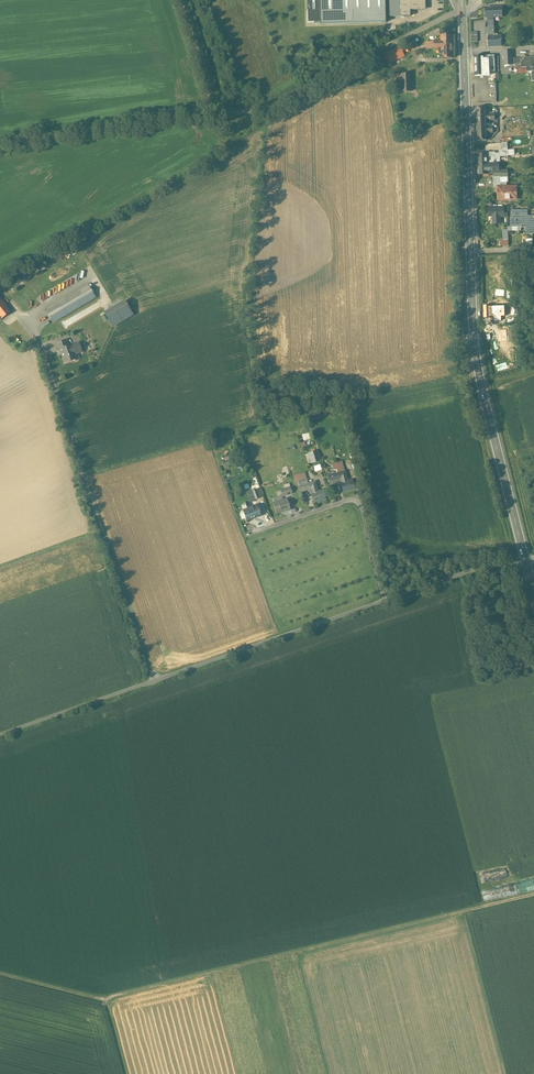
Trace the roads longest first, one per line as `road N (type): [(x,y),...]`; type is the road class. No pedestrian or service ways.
road 1 (unclassified): [(0,735),(456,576),(526,562)]
road 2 (track): [(105,1000),(533,895)]
road 3 (primary): [(526,562),(479,371),(470,252)]
road 4 (unclassified): [(207,110),(265,107),(462,11)]
road 5 (primary): [(470,252),(462,11)]
road 6 (unclassified): [(0,141),(207,110)]

